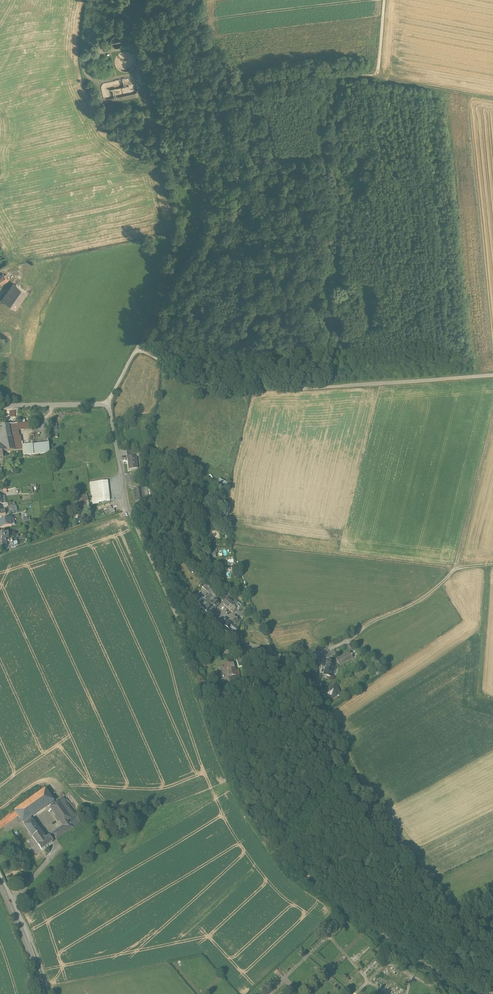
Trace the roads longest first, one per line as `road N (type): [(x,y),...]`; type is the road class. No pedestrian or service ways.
road 1 (track): [(186,629),(228,755),(301,870),(421,960),(492,992)]
road 2 (track): [(492,376),(227,390),(138,350)]
road 3 (residential): [(252,647),(211,648),(186,629),(130,505),(110,405)]
road 4 (track): [(492,417),(456,567),(421,602),(353,635)]
road 5 (track): [(229,546),(456,567)]
road 6 (track): [(331,177),(335,81),(342,73),(376,76),(384,0)]
road 7 (track): [(396,840),(323,723),(316,695)]
road 8 (track): [(492,701),(483,699),(487,567)]

